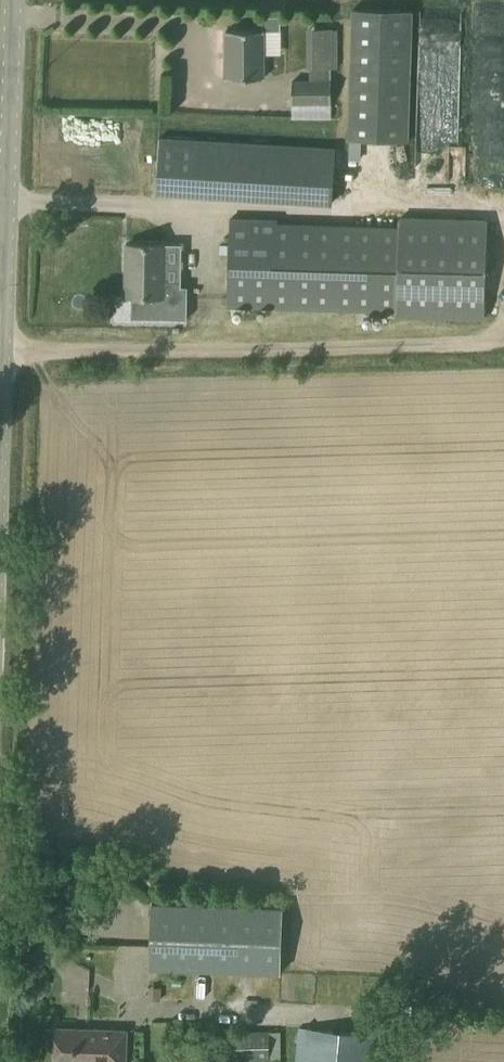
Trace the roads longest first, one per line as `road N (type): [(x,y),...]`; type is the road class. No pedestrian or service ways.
road 1 (track): [(0,348),(503,339)]
road 2 (secondary): [(0,428),(14,0)]

